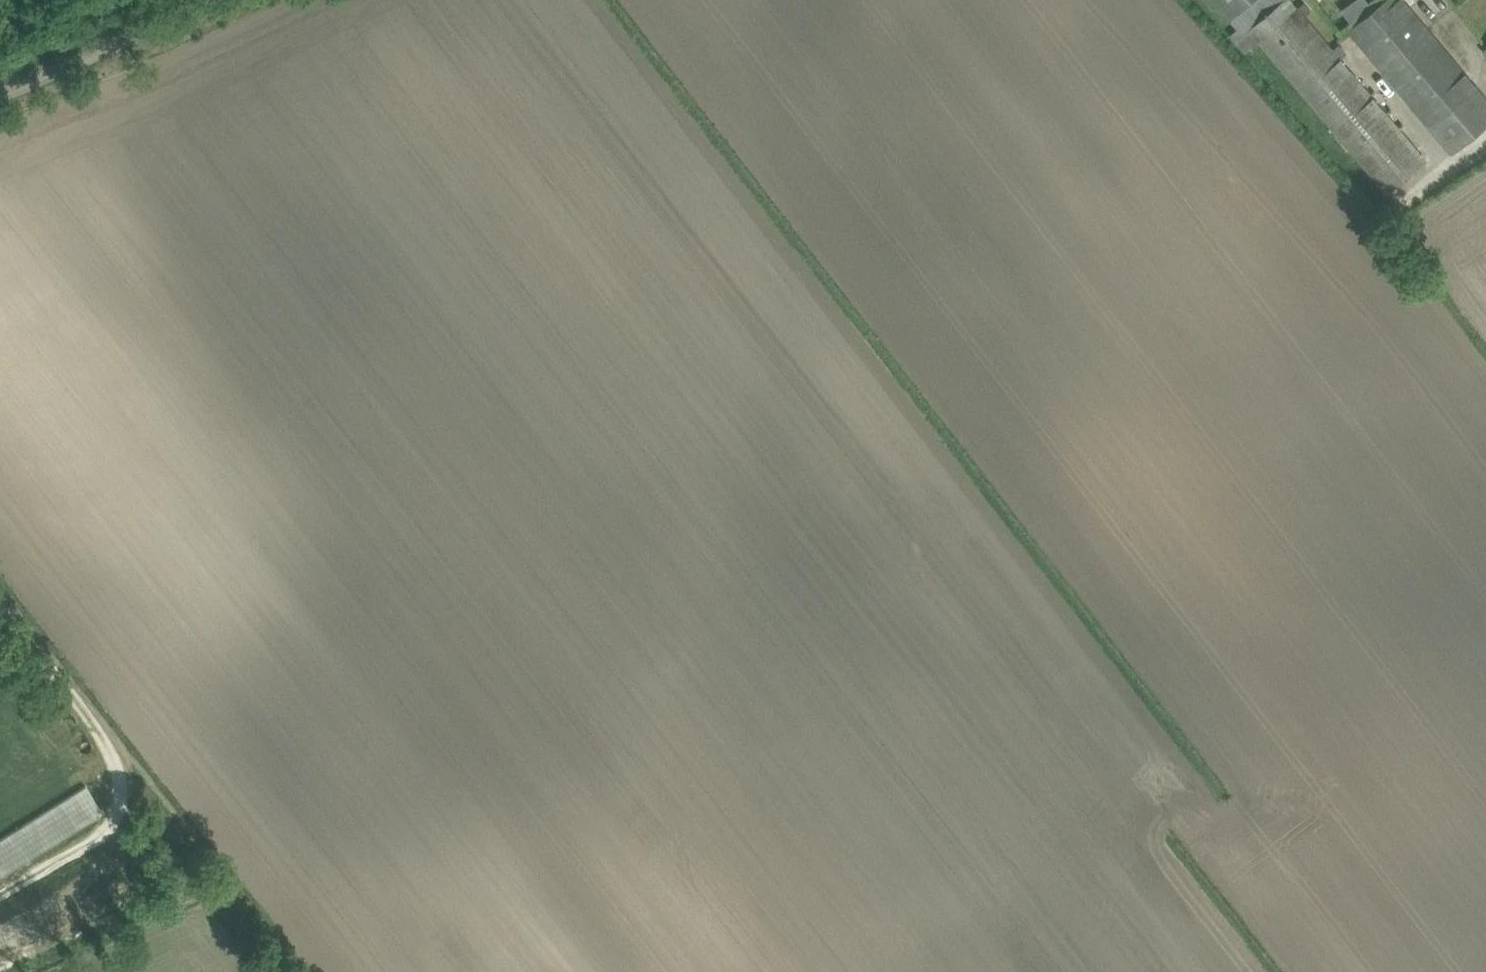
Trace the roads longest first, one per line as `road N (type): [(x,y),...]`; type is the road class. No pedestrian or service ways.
road 1 (unclassified): [(0,89),(204,0)]

